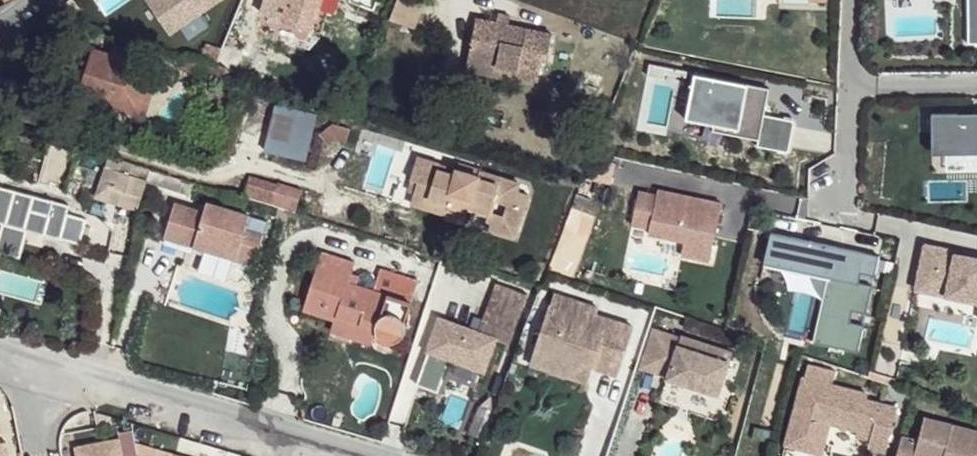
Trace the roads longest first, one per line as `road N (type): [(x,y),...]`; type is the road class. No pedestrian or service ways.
road 1 (residential): [(33,364),(359,455)]
road 2 (residential): [(852,85),(843,194),(818,208)]
road 3 (residential): [(852,85),(976,84)]

